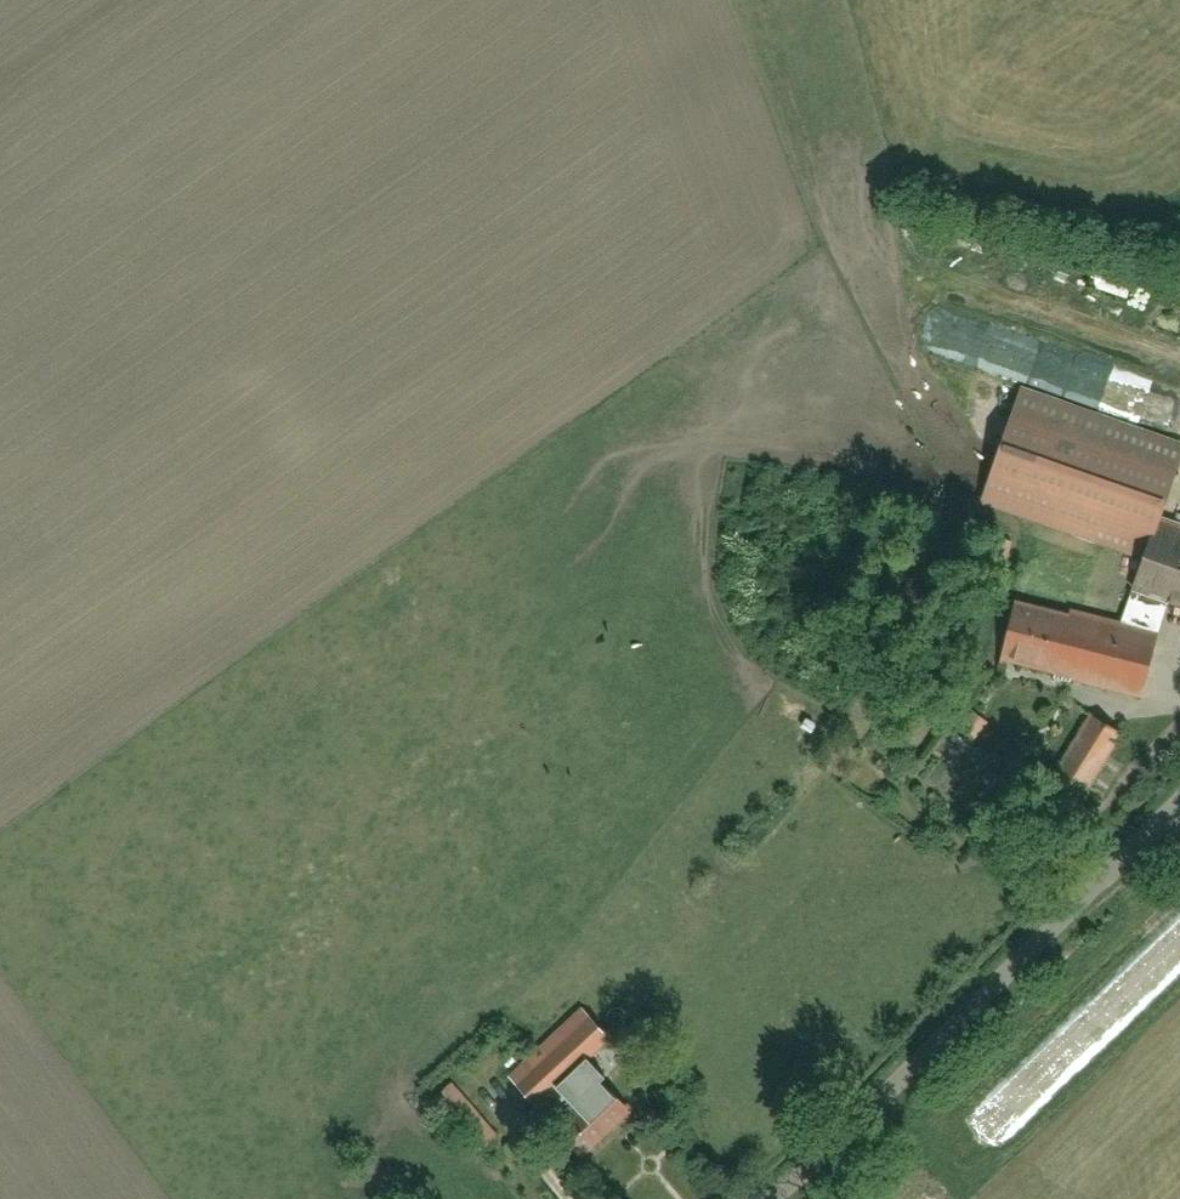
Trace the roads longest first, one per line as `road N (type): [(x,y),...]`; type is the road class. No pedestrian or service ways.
road 1 (residential): [(778,1198),(1179,805)]

